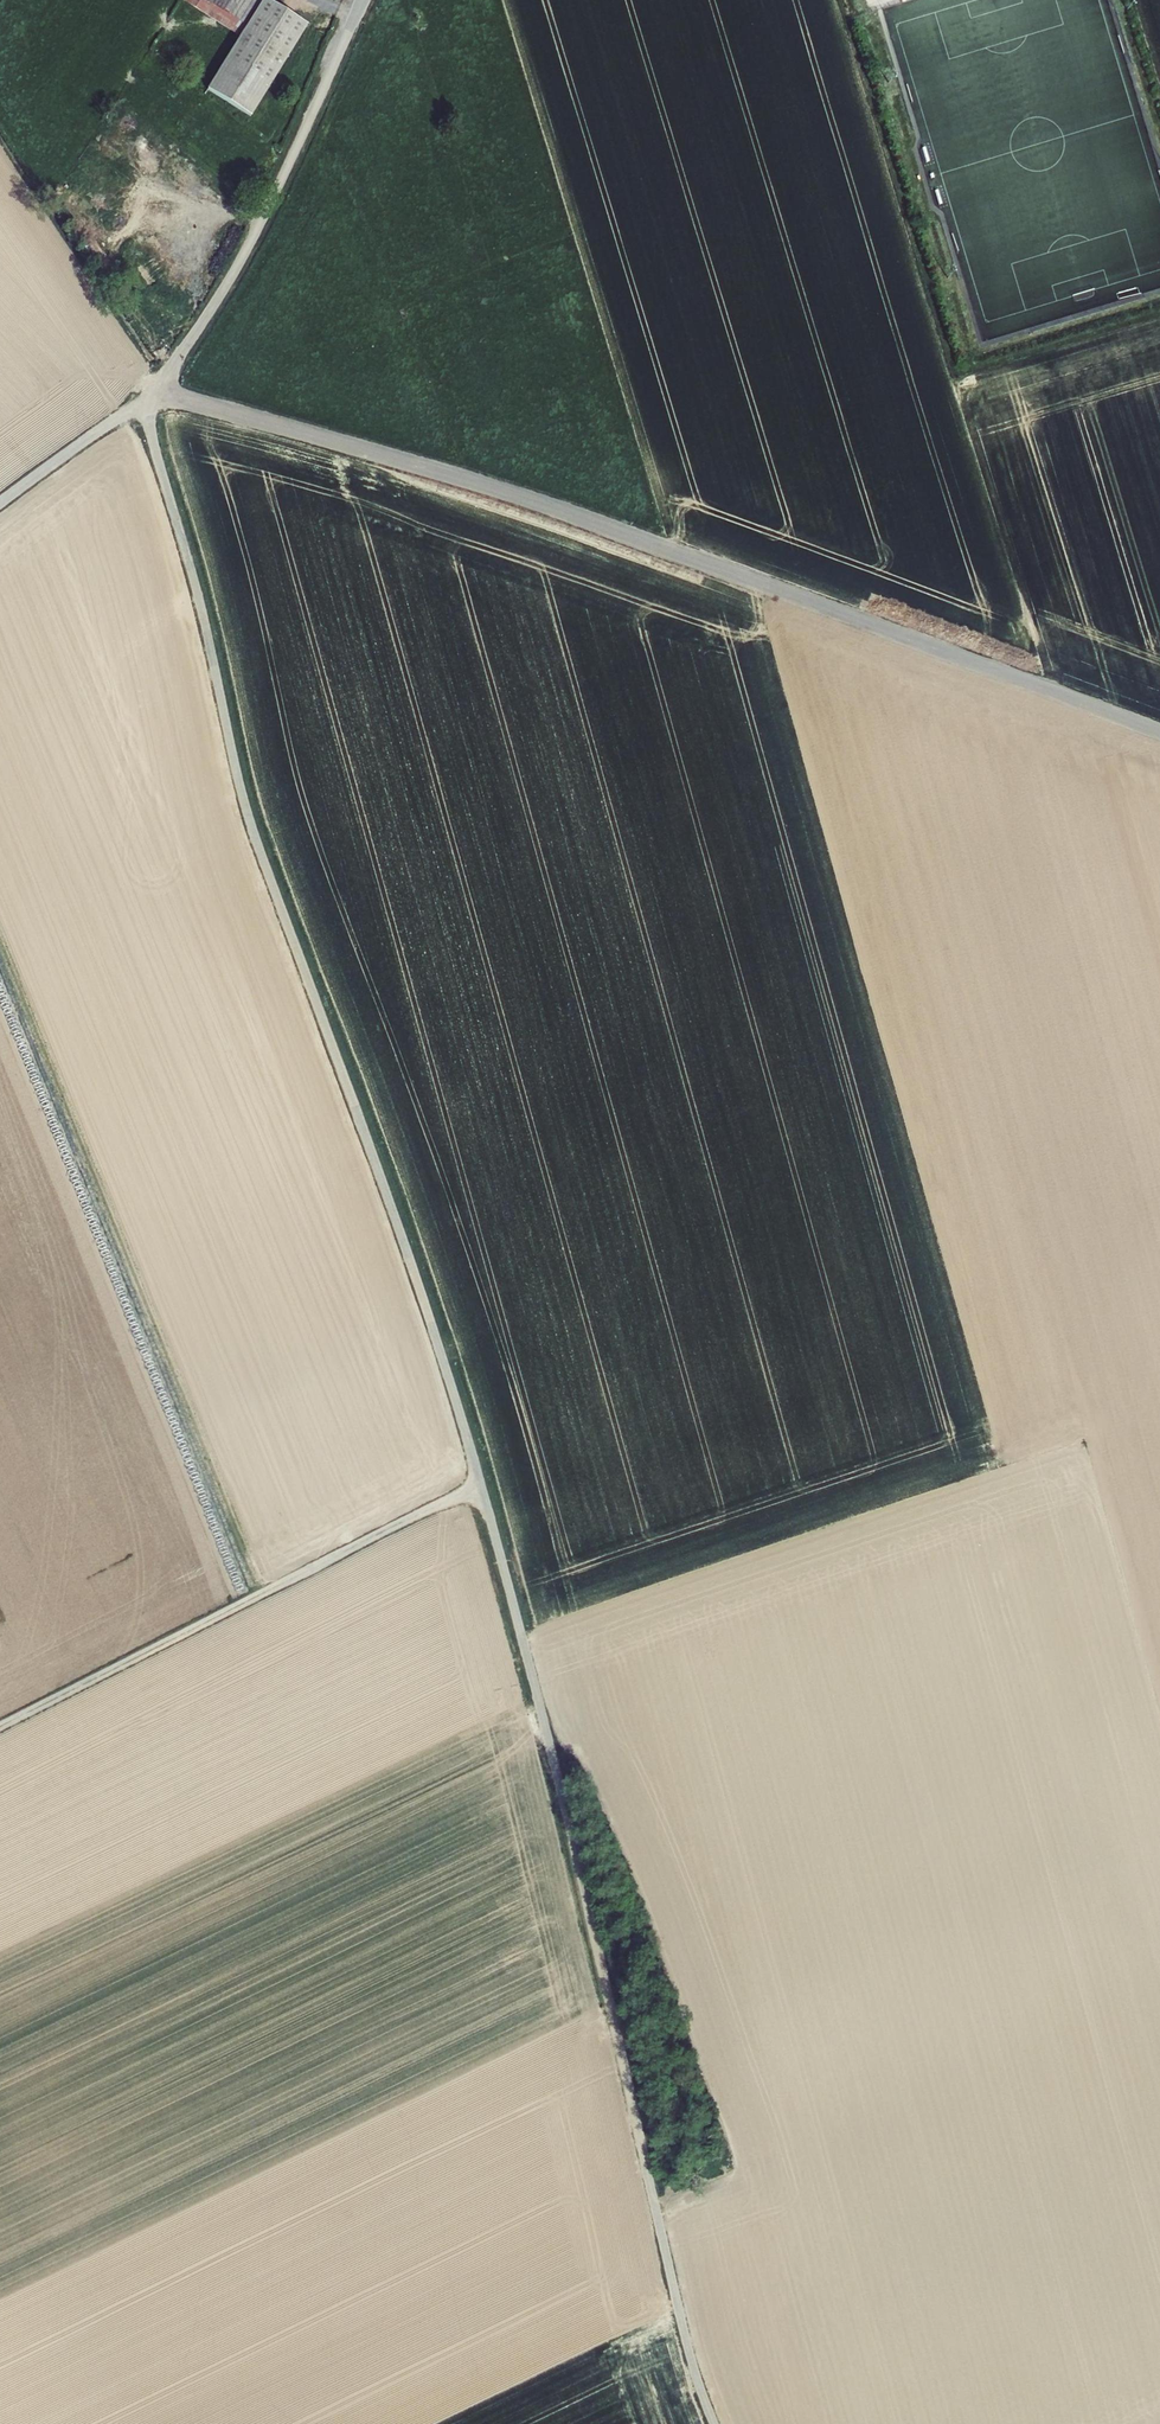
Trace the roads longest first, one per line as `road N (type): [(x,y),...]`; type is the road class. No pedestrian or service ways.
road 1 (track): [(714,2423),(685,2338),(561,1791),(481,1486),(394,1214),(251,824),(152,438),(152,400)]
road 2 (track): [(1159,731),(535,502),(180,399),(152,400)]
road 3 (track): [(0,1728),(481,1486)]
road 4 (track): [(348,30),(244,253),(152,400)]
road 5 (track): [(0,502),(152,400)]

